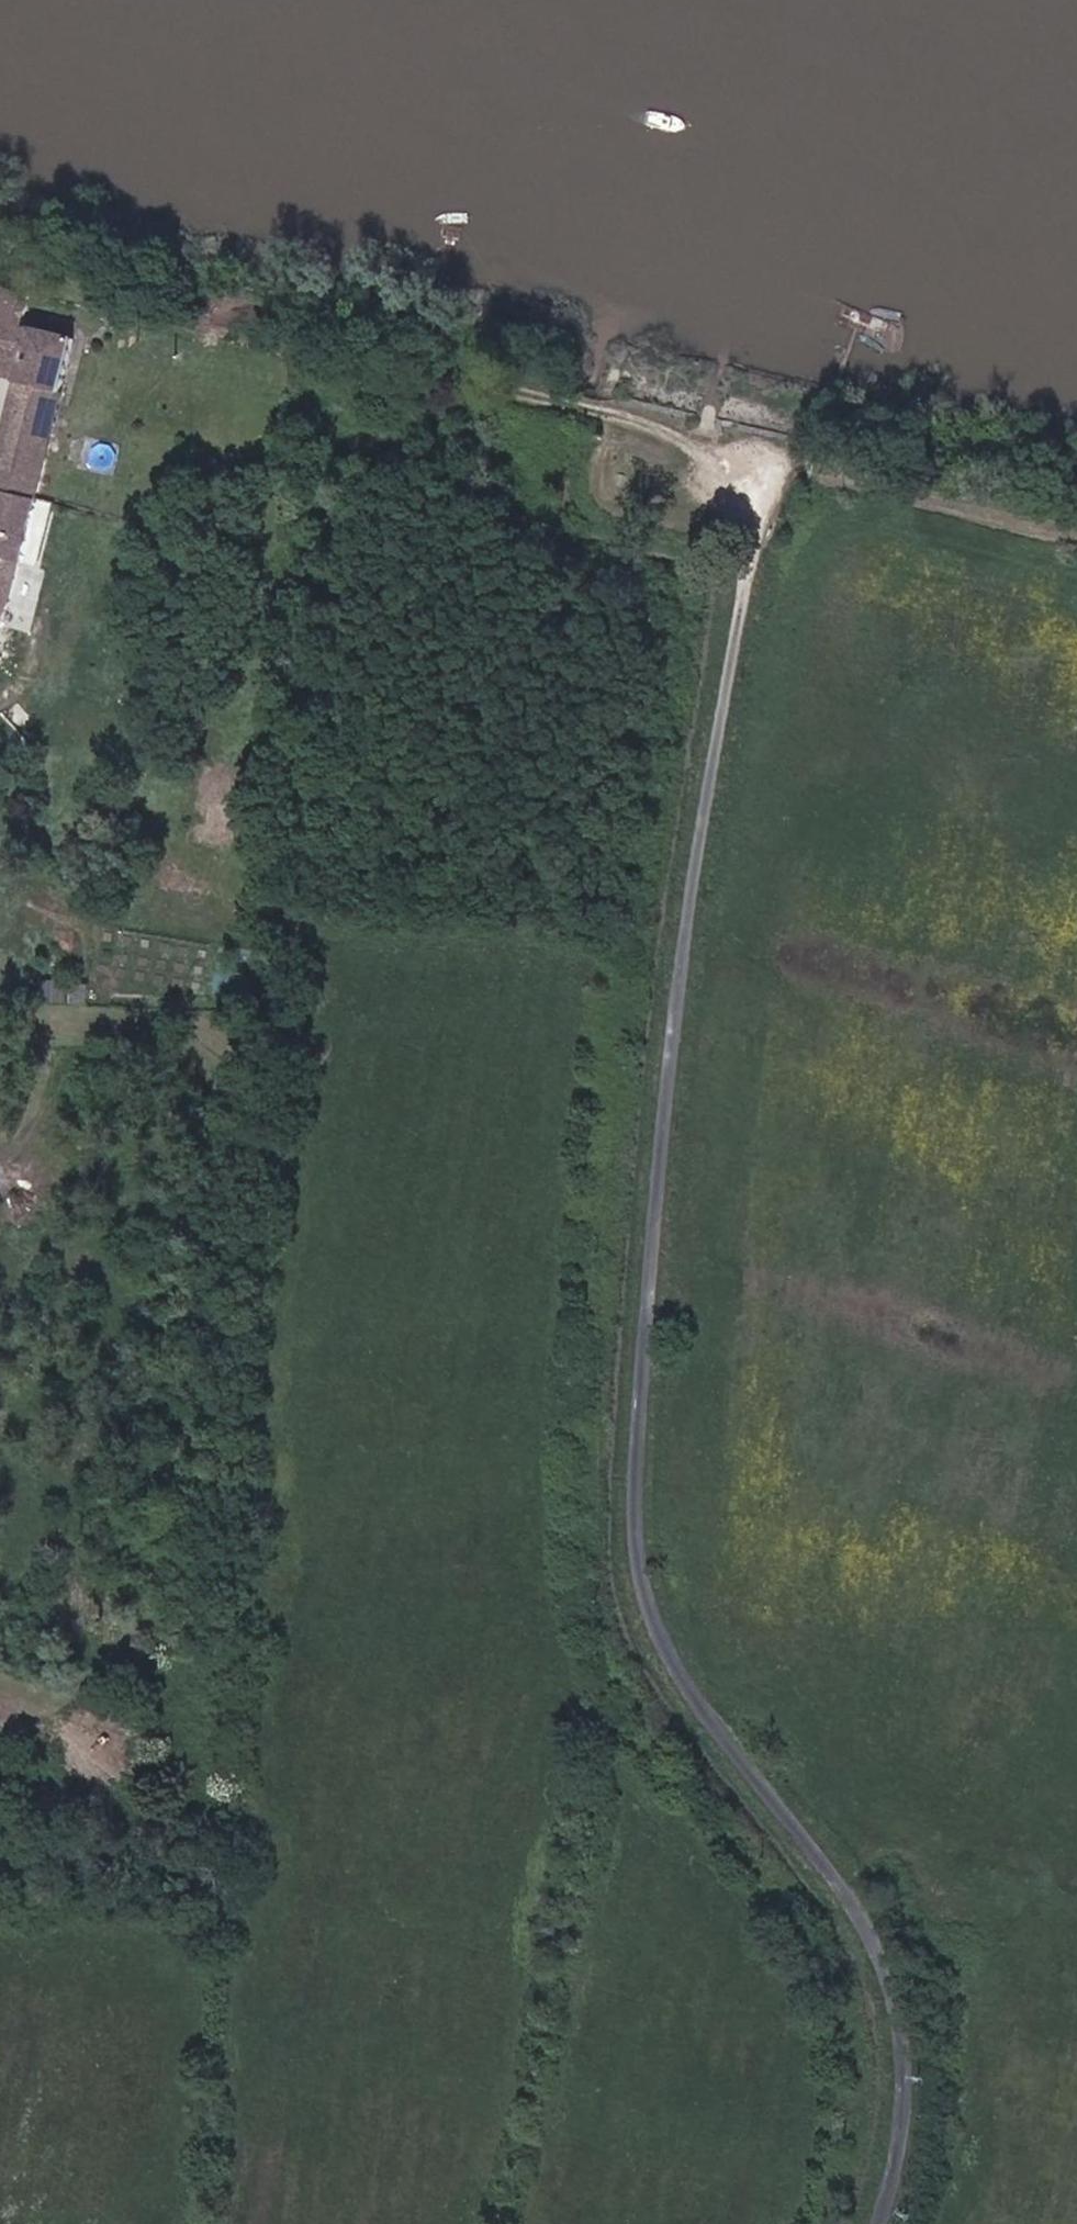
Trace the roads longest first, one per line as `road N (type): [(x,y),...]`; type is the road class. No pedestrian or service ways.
road 1 (unclassified): [(876,2223),(899,2153),(903,2057),(872,1942),(673,1670),(635,1557),(651,1252),(695,871),(761,505),(755,462)]
road 2 (track): [(755,462),(614,414),(193,334)]
road 3 (track): [(755,462),(811,468),(1076,536)]

